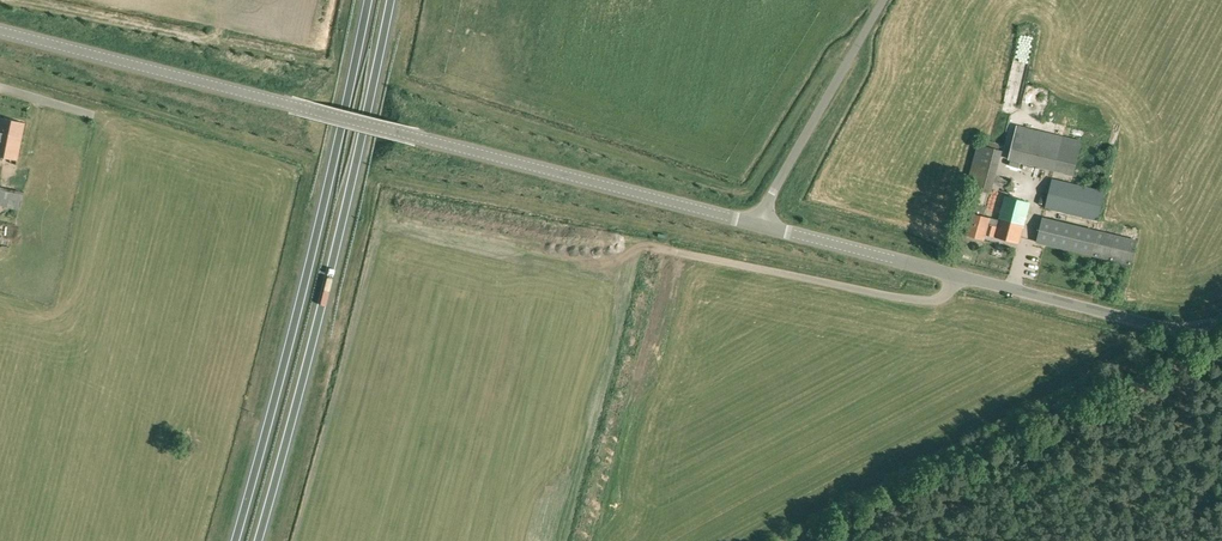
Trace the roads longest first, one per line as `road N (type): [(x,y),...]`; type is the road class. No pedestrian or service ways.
road 1 (unclassified): [(397,136),(1142,321),(1179,328),(1221,320)]
road 2 (trunk): [(255,540),(361,148),(392,0)]
road 3 (trunk): [(369,0),(232,540)]
road 4 (unclassified): [(397,136),(0,32)]

